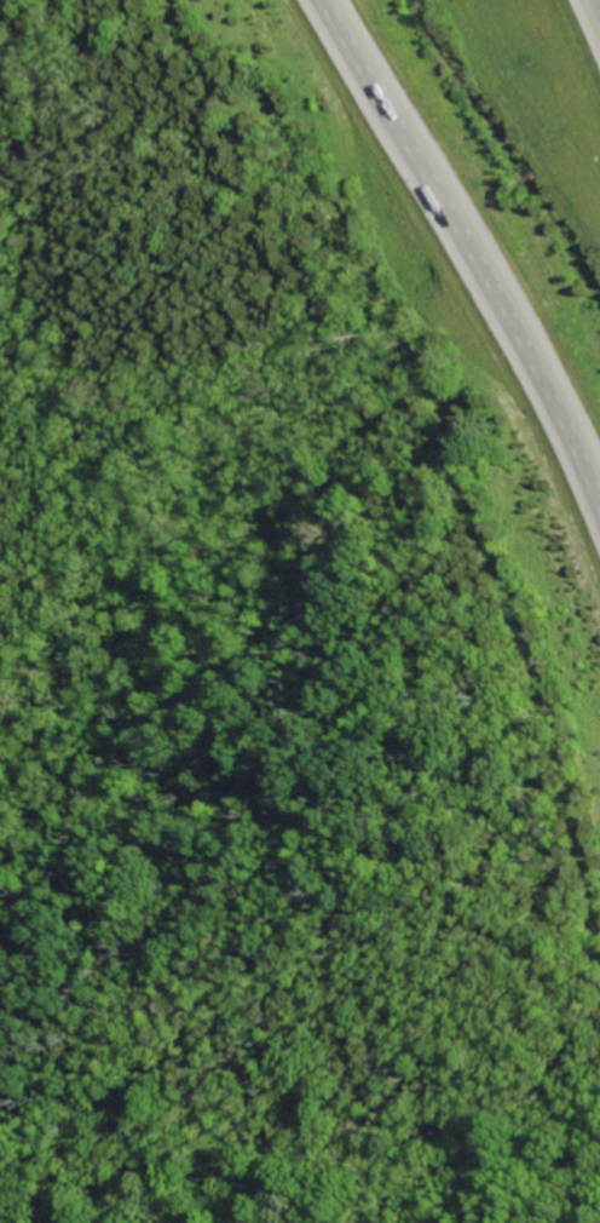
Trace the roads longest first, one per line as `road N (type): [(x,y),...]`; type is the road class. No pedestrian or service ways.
road 1 (motorway): [(316,0),(497,303),(599,521)]

